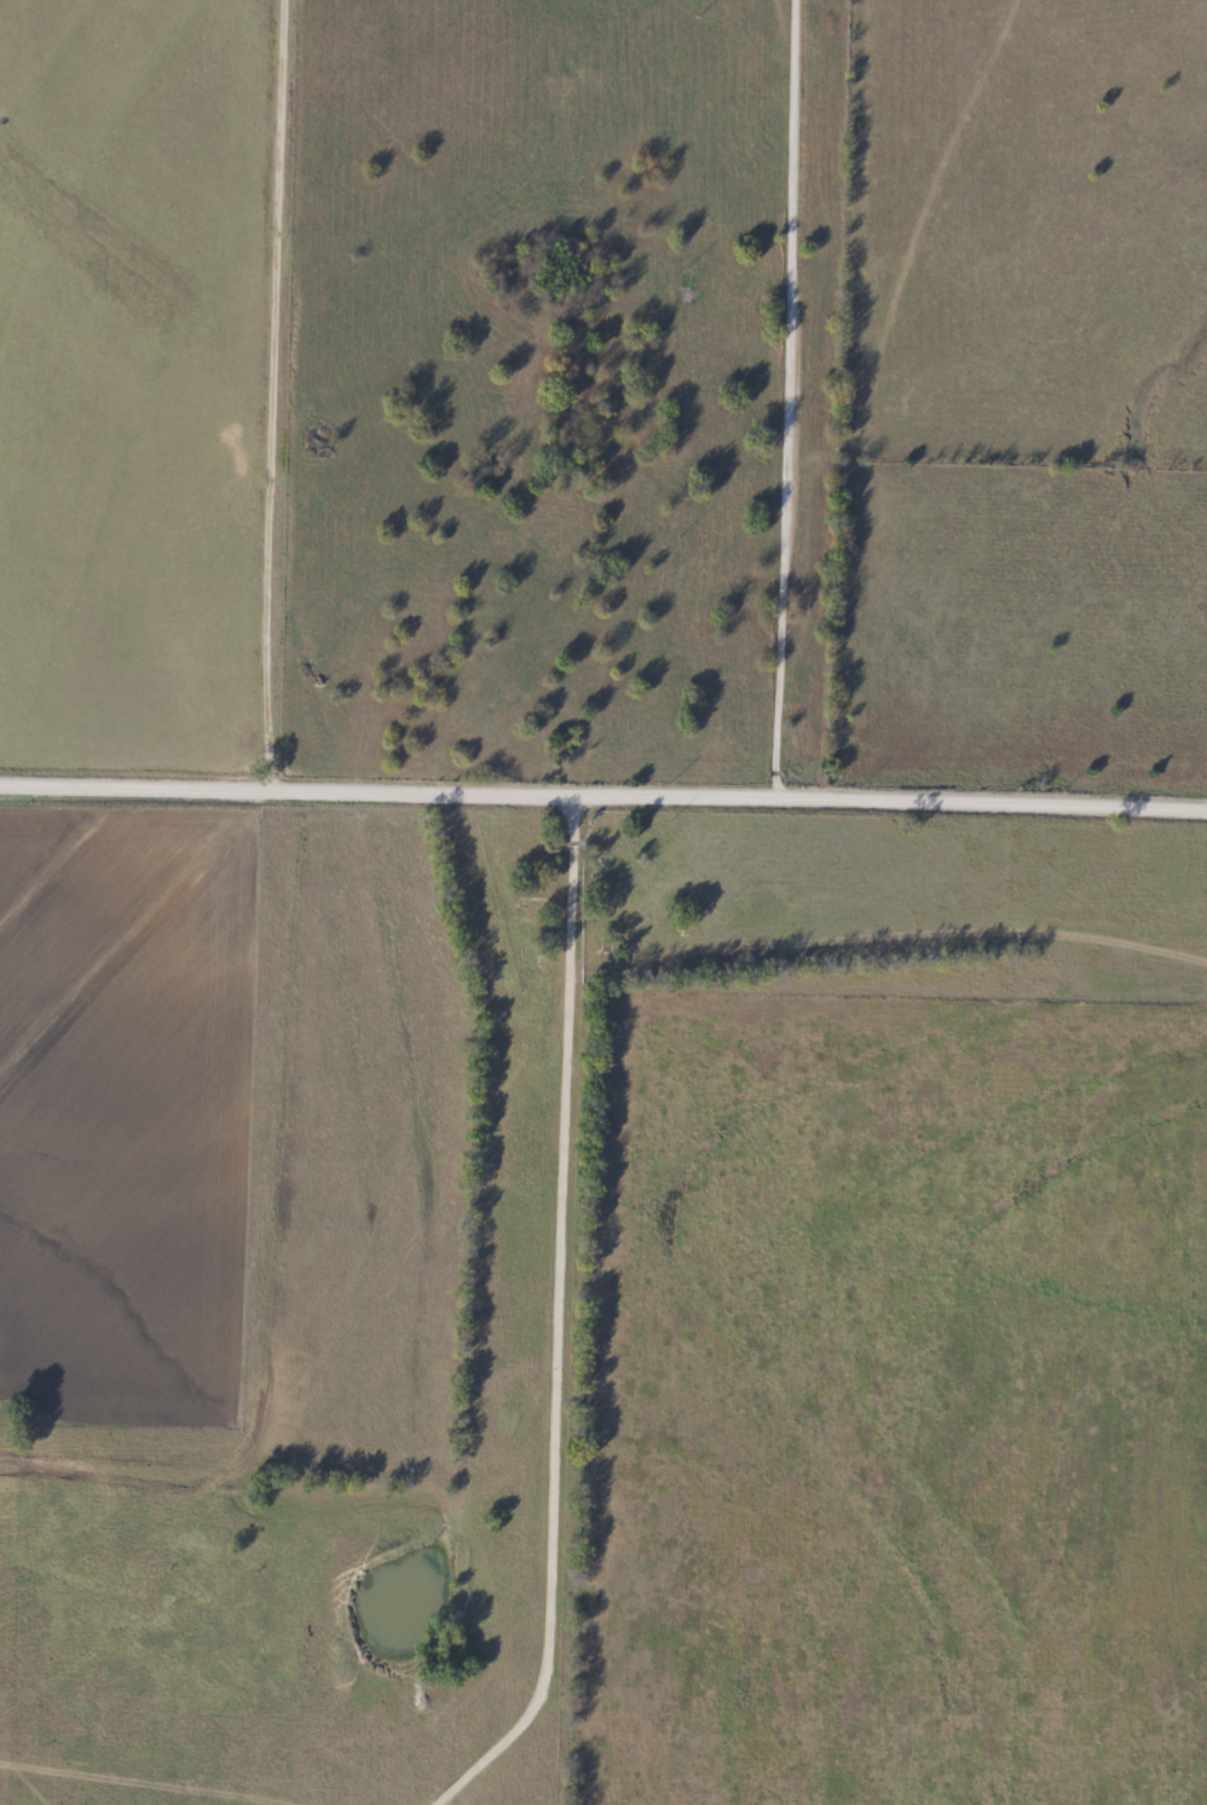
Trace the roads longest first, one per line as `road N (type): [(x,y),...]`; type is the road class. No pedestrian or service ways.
road 1 (residential): [(1206,812),(772,800)]
road 2 (residential): [(265,792),(0,787)]

